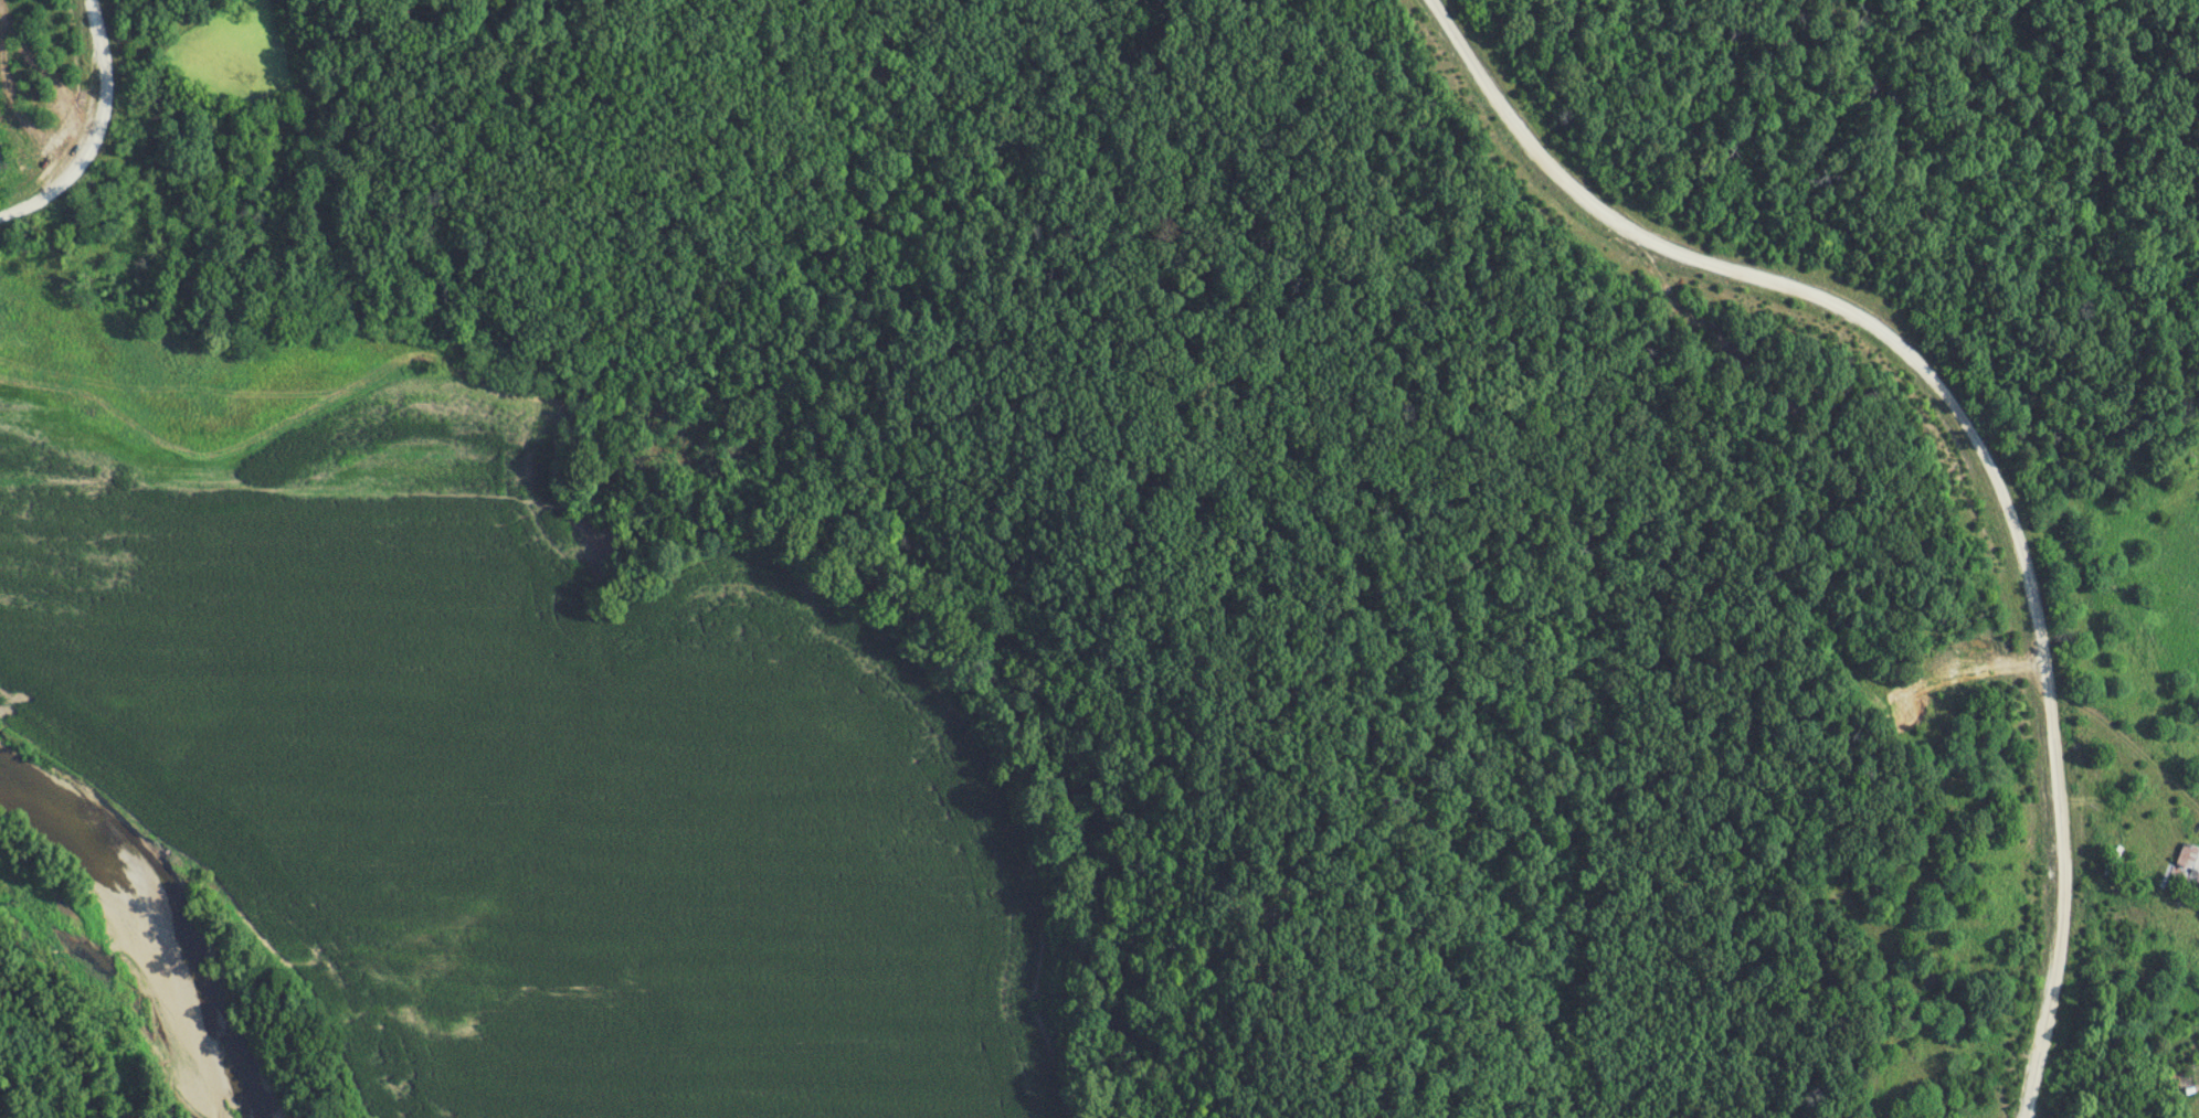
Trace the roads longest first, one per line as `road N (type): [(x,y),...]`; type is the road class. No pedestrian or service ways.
road 1 (residential): [(2048,701),(2030,607),(1995,505),(1914,365),(1853,312),(1694,260),(1588,210),(1495,98),(1431,0)]
road 2 (residential): [(2048,701),(2054,959),(2028,1117)]
road 3 (residential): [(92,0),(81,152),(38,202),(0,218)]
road 4 (residential): [(2198,812),(2127,741),(2075,704),(2048,701)]

